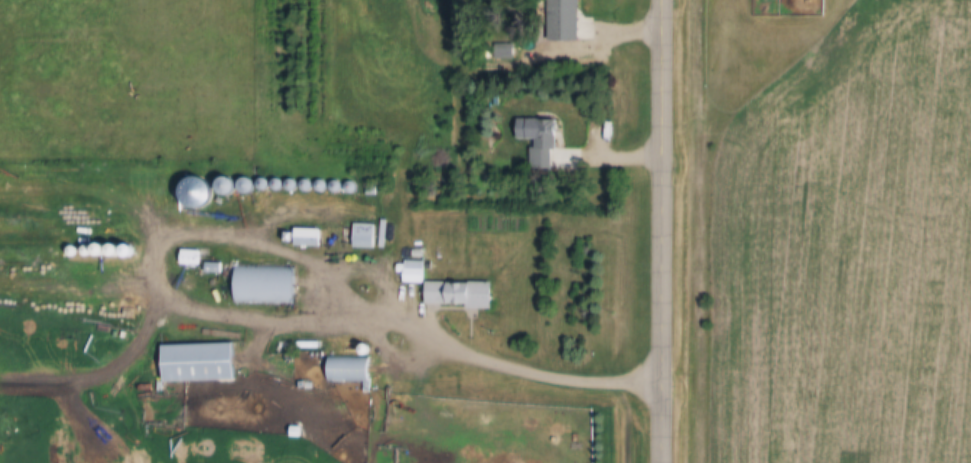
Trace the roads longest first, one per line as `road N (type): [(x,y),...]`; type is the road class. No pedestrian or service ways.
road 1 (tertiary): [(665,462),(665,0)]

